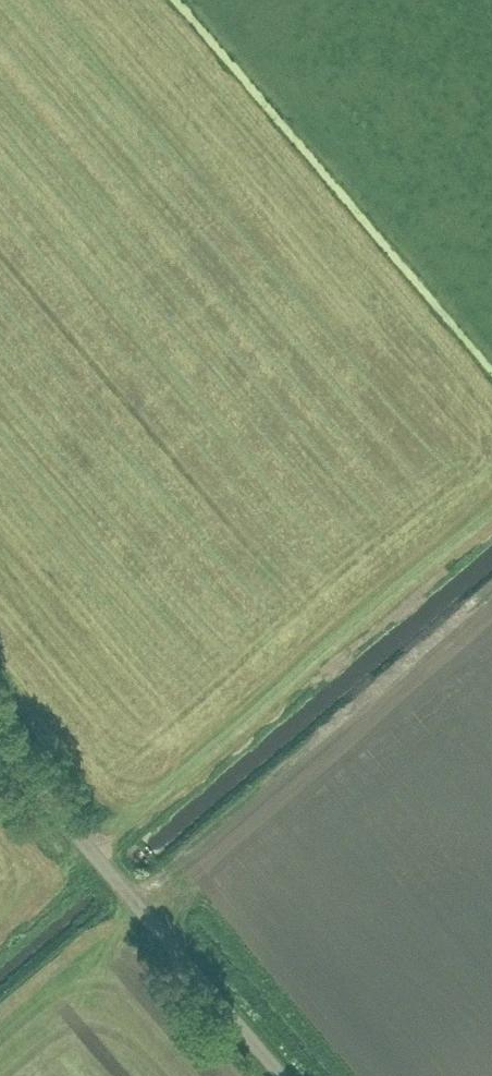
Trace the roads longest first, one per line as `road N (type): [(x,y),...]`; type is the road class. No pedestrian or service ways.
road 1 (unclassified): [(285,1075),(0,742)]

